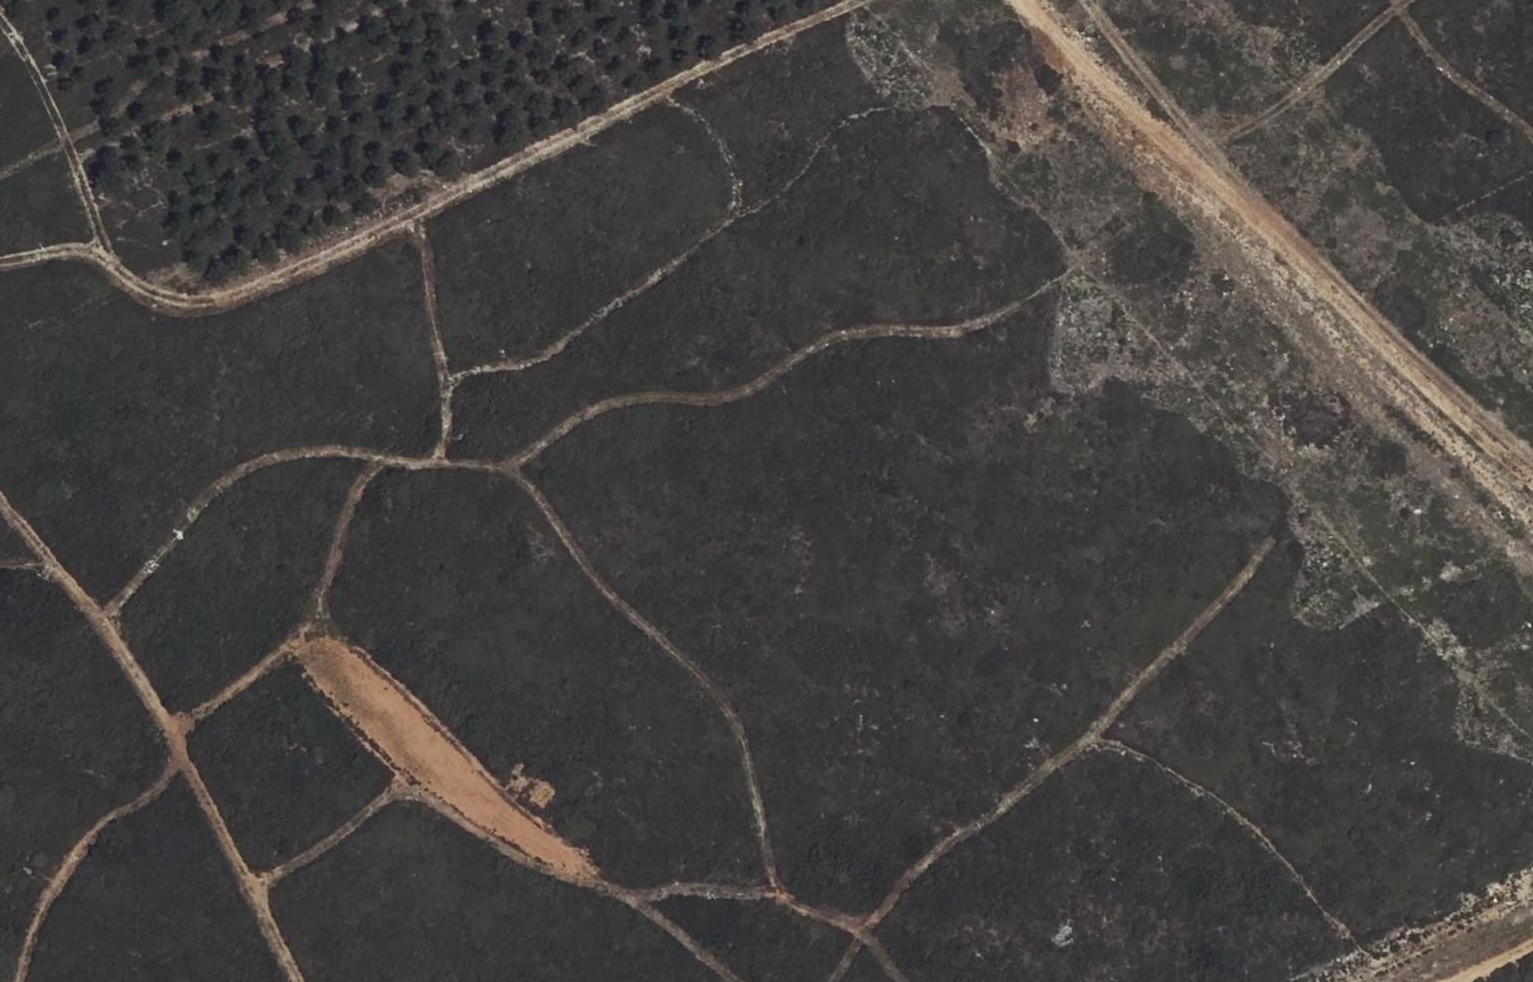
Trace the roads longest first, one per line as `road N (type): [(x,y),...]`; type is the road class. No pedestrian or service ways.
road 1 (track): [(0,262),(80,245),(152,290),(210,300),(847,0)]
road 2 (track): [(1532,466),(1424,378),(1211,182),(1029,0)]
road 3 (track): [(0,497),(180,739),(301,981)]
road 4 (track): [(1416,981),(1532,924)]

